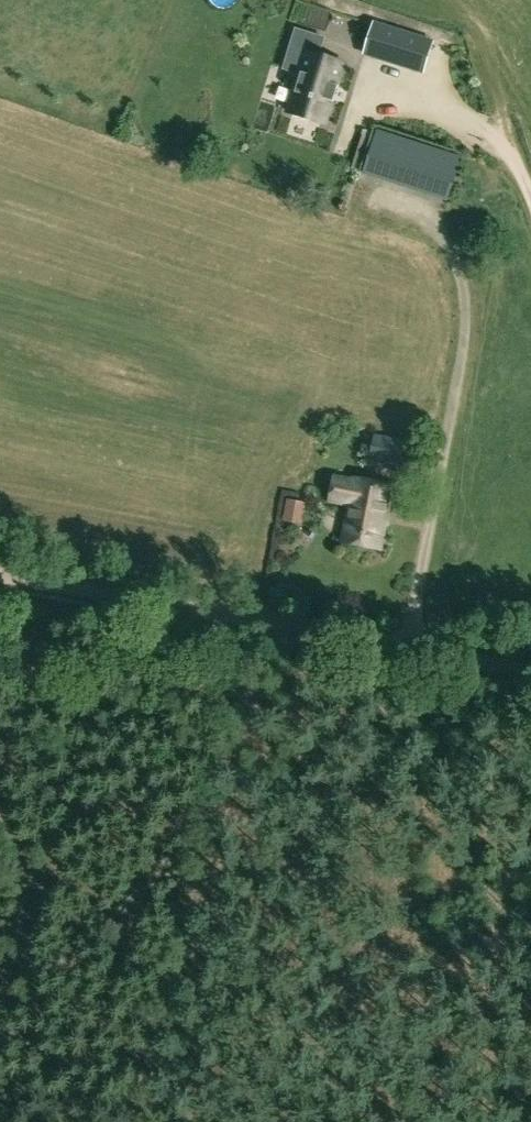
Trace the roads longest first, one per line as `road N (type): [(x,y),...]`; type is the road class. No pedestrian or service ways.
road 1 (track): [(405,644),(0,574)]
road 2 (unclassified): [(530,664),(405,644)]

